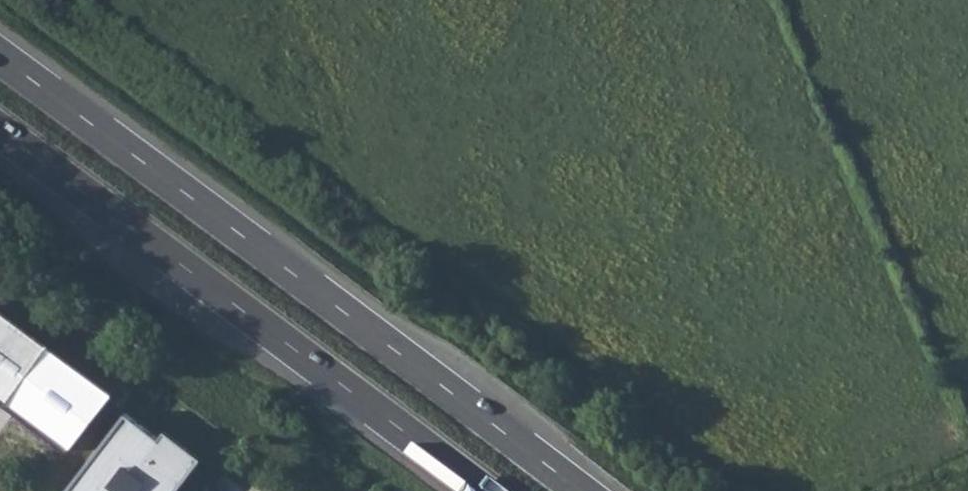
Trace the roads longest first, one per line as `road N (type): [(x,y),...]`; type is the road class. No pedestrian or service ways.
road 1 (trunk): [(580,490),(0,58)]
road 2 (trunk): [(0,131),(481,490)]

